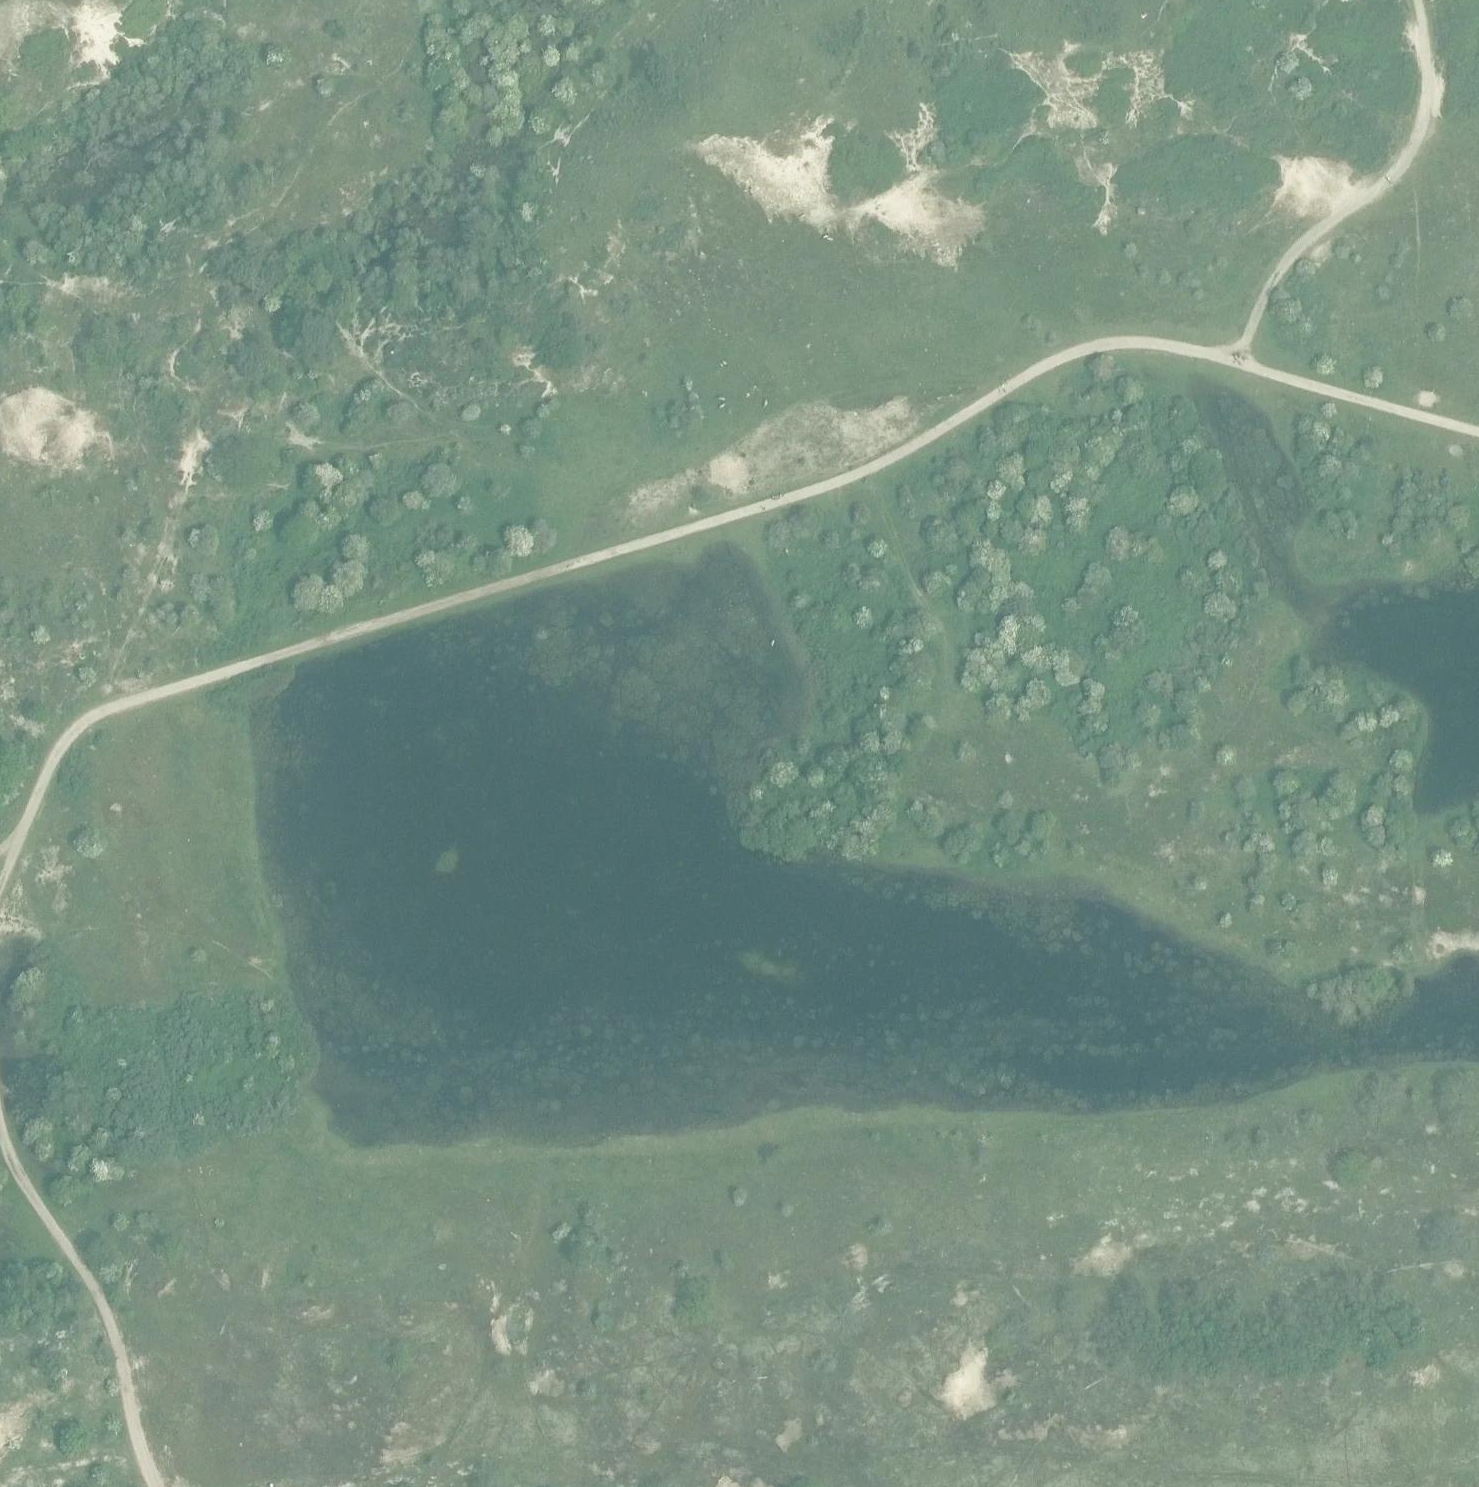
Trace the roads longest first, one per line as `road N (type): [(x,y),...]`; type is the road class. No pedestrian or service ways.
road 1 (track): [(0,875),(58,751),(92,717),(906,458),(1064,348),(1135,335),(1478,428)]
road 2 (track): [(1243,364),(1278,273),(1408,162),(1419,138),(1431,72),(1418,0)]
road 3 (track): [(156,1486),(79,1268),(30,1194),(0,1128)]

